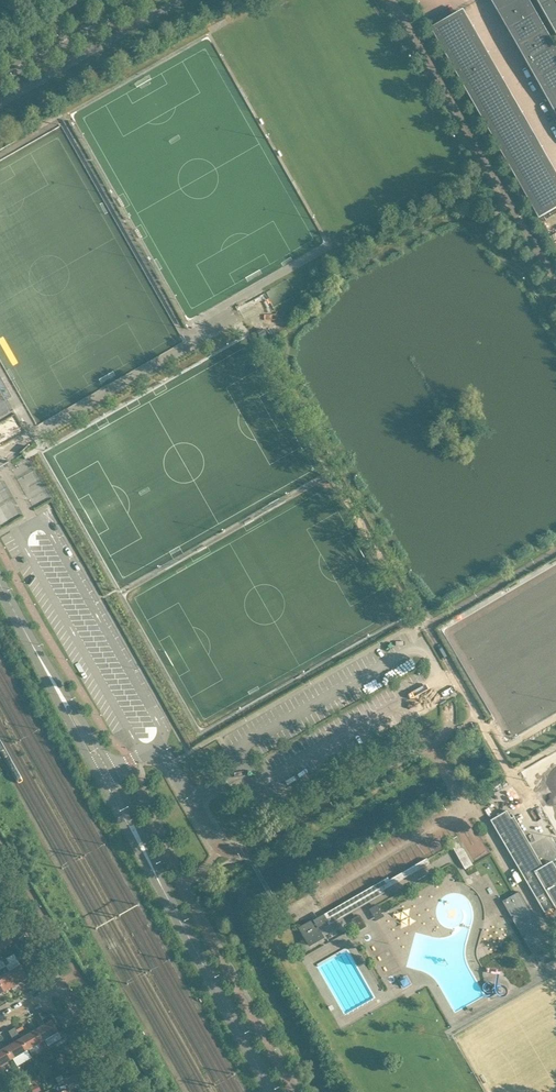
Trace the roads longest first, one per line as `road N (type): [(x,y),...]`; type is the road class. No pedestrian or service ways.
road 1 (tertiary): [(272,1091),(0,580)]
road 2 (secondary): [(0,78),(135,0)]
road 3 (residential): [(63,985),(0,875)]

